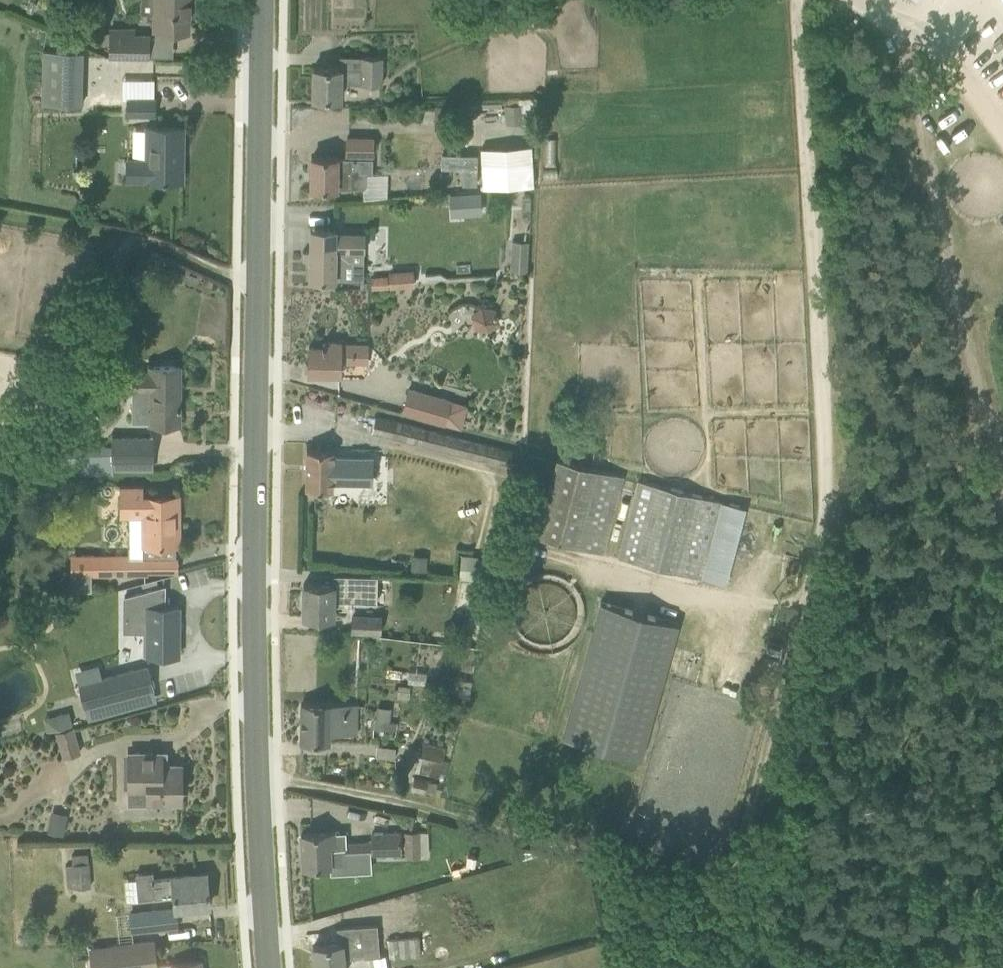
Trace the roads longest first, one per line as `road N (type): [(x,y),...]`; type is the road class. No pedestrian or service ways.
road 1 (secondary): [(270,967),(254,465),(262,0)]
road 2 (track): [(262,782),(394,804),(737,884)]
road 3 (track): [(983,422),(904,23)]
road 4 (track): [(737,884),(806,653),(832,496)]
road 5 (track): [(0,481),(131,243),(238,283)]
road 6 (track): [(832,496),(983,422)]
road 7 (track): [(904,23),(926,32),(1002,142)]

